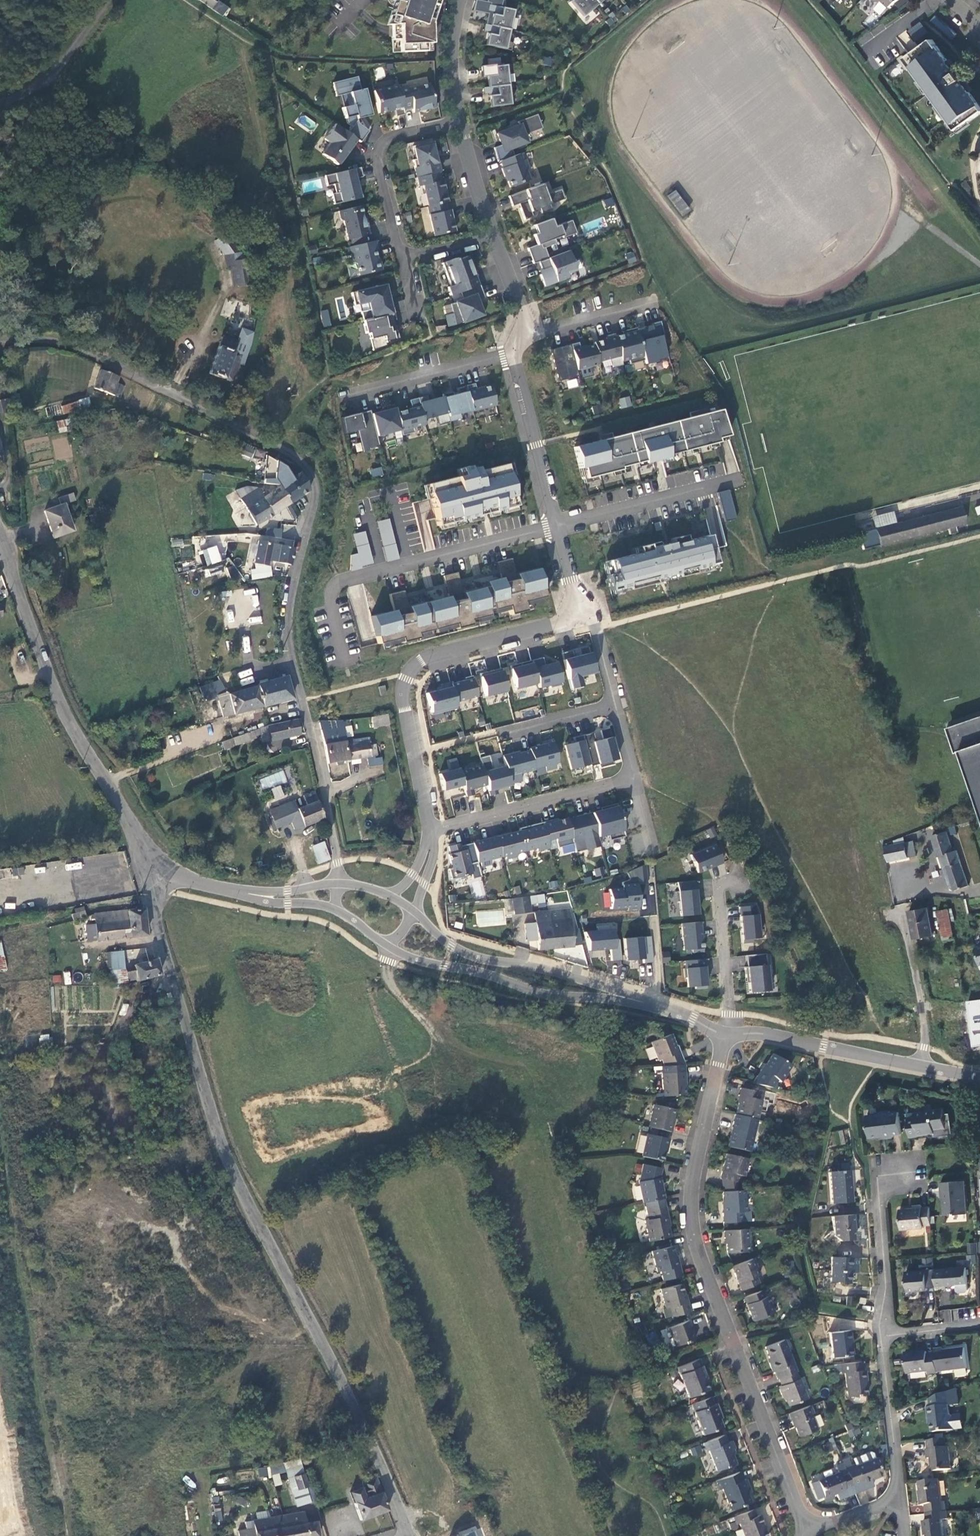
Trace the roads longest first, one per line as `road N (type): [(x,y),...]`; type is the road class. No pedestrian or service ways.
road 1 (residential): [(0,340),(42,339),(96,356),(272,444),(308,470),(315,504),(286,639),(322,780),(338,883)]
road 2 (unclassified): [(145,850),(158,936),(231,1172),(332,1362),(409,1535)]
road 3 (residential): [(803,1526),(697,1237),(694,1194),(730,1034)]
road 4 (unclassified): [(0,543),(60,705),(145,850)]
road 5 (residential): [(588,620),(423,658),(406,678),(414,756)]
road 6 (residential): [(389,945),(543,994),(639,1002)]
road 7 (residential): [(730,1034),(979,1077)]
road 8 (residential): [(639,1002),(559,973),(467,953),(416,912)]
road 9 (residential): [(559,525),(330,587)]
road 10 (residential): [(635,779),(431,831)]
road 11 (residential): [(414,756),(616,706)]
road 12 (residential): [(460,125),(379,147),(404,258)]
road 13 (residential): [(512,351),(559,525)]
road 14 (residential): [(342,394),(512,351)]
road 15 (residential): [(881,1337),(890,1287),(884,1196),(900,1172)]
road 16 (residential): [(899,1497),(881,1337)]
road 17 (residential): [(114,0),(55,70),(0,104)]
road 18 (residential): [(730,1034),(719,886)]
road 19 (residential): [(460,125),(453,46),(461,0)]
road 20 (residential): [(527,334),(644,302)]
road 21 (track): [(105,783),(218,739)]

